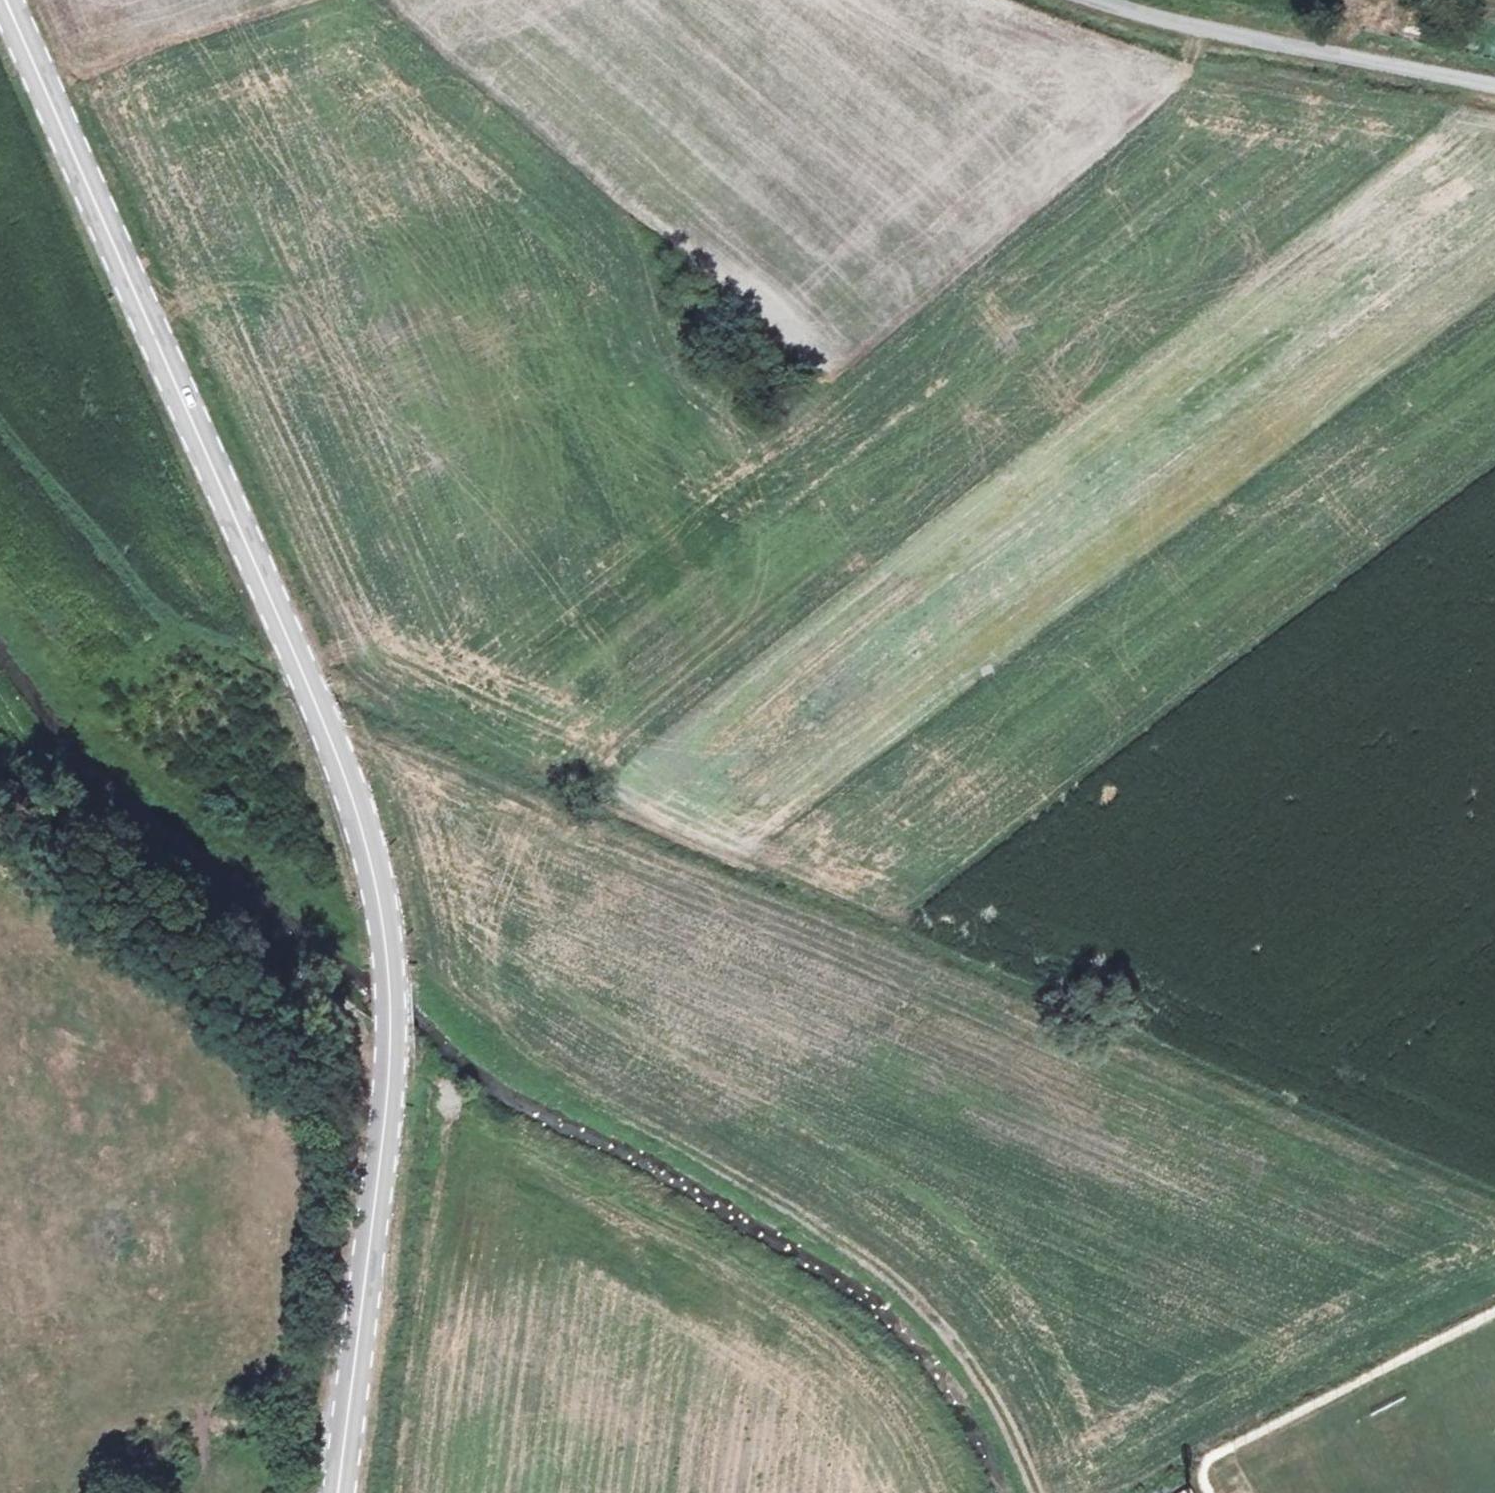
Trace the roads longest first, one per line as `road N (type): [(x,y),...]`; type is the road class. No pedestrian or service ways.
road 1 (secondary): [(9,0),(303,660),(376,872),(395,1051),(343,1492)]
road 2 (track): [(1097,0),(1494,86)]

